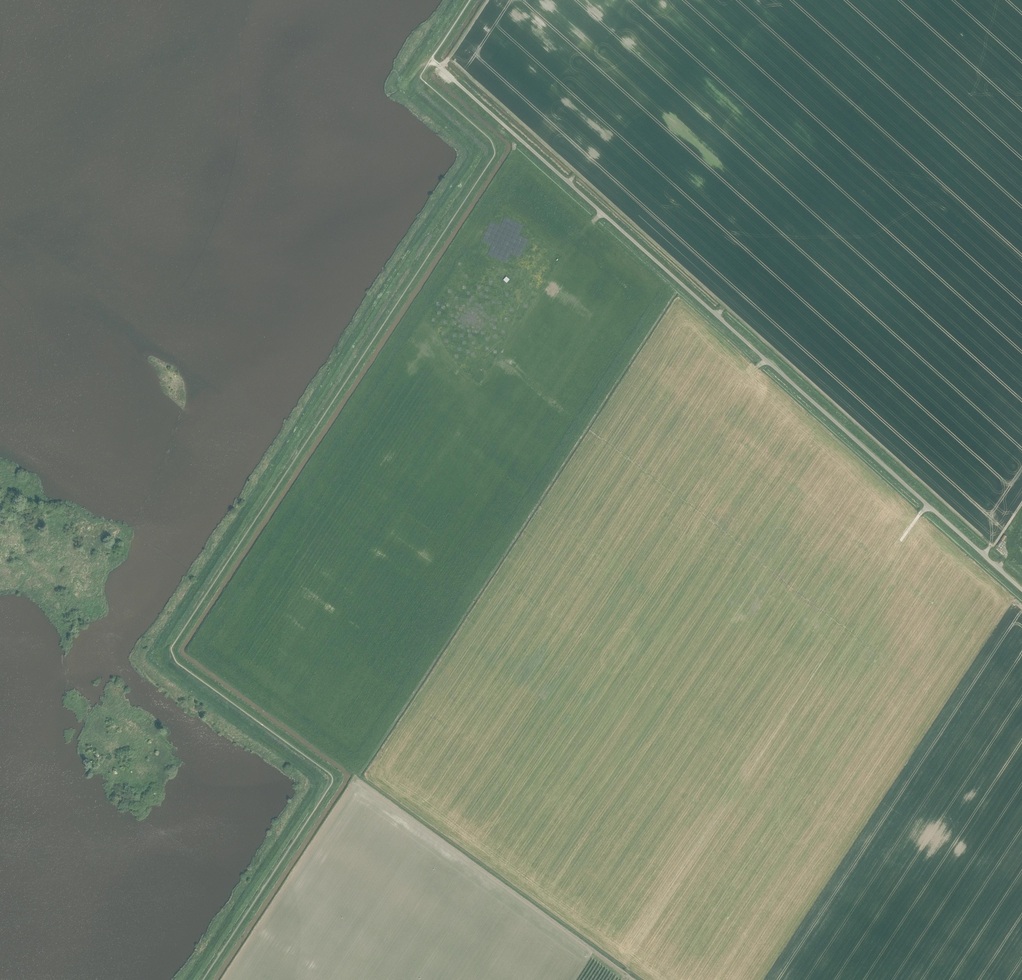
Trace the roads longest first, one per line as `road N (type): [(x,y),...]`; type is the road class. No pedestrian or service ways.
road 1 (unclassified): [(1021,590),(440,68)]

